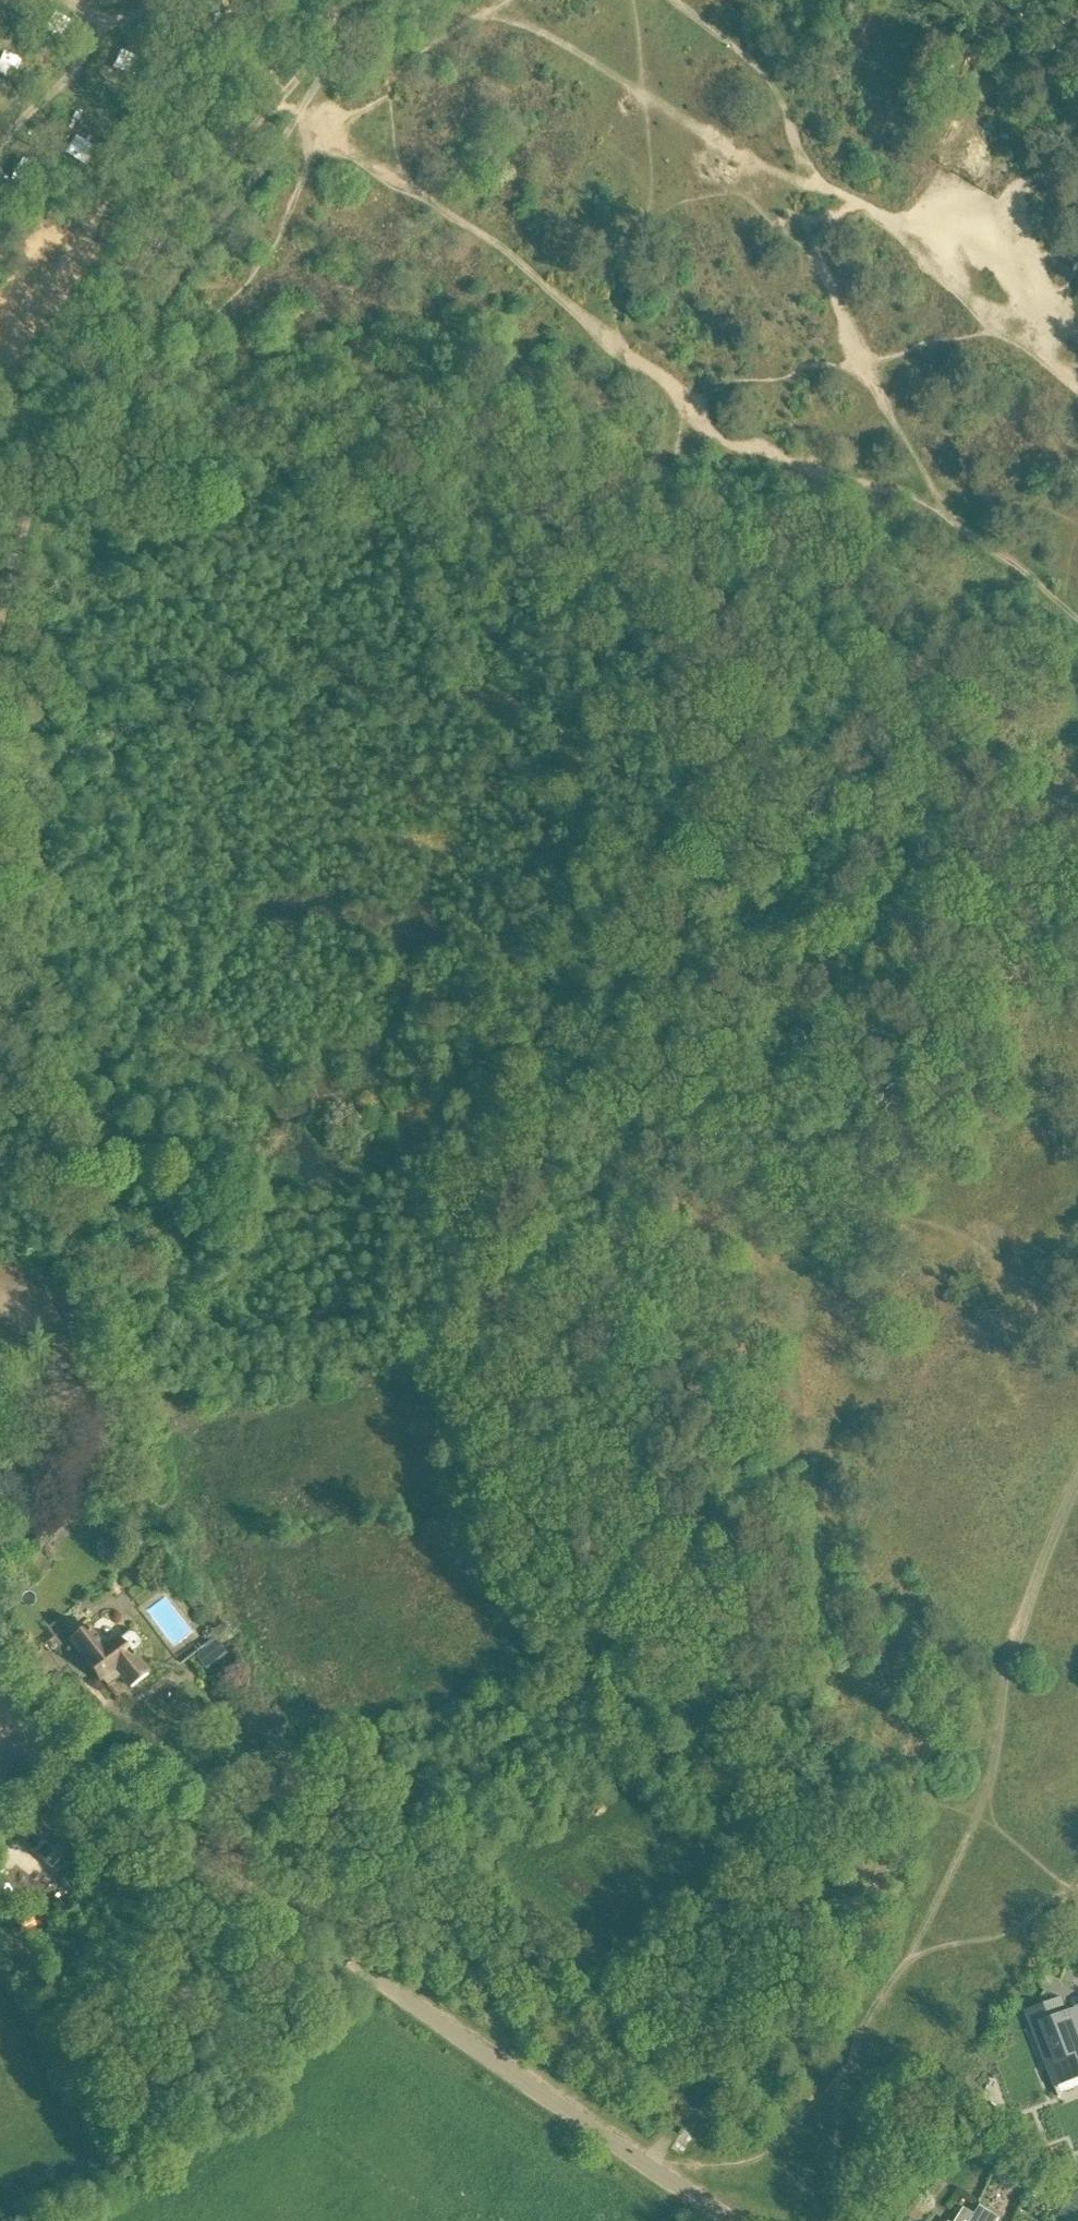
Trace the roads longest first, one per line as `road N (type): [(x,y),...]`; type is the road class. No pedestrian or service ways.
road 1 (unclassified): [(736,2220),(54,1750),(0,1699)]
road 2 (track): [(0,559),(49,396),(173,220),(243,139)]
road 3 (track): [(0,1531),(36,1492),(59,1421),(48,1355),(0,1324)]
road 4 (track): [(274,109),(323,45),(340,0)]

